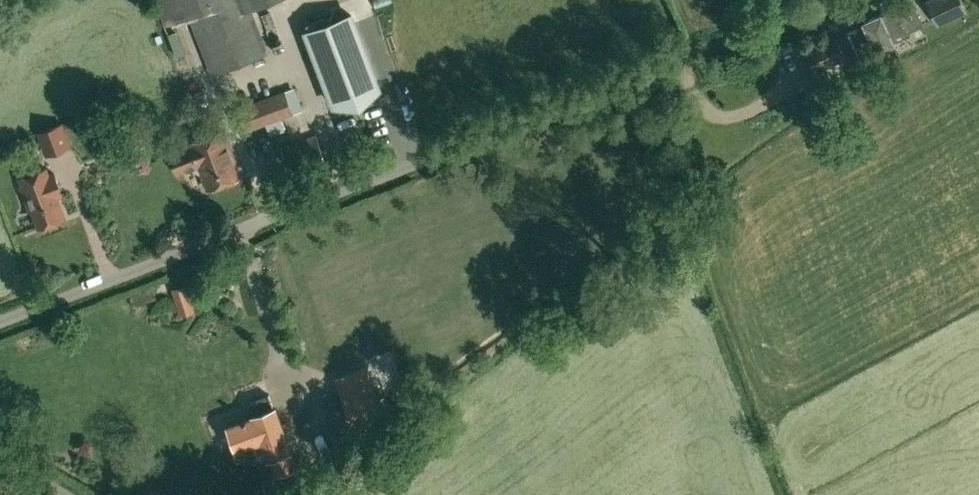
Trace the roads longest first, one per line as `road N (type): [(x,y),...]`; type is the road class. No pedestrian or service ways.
road 1 (unclassified): [(0,320),(833,0)]

